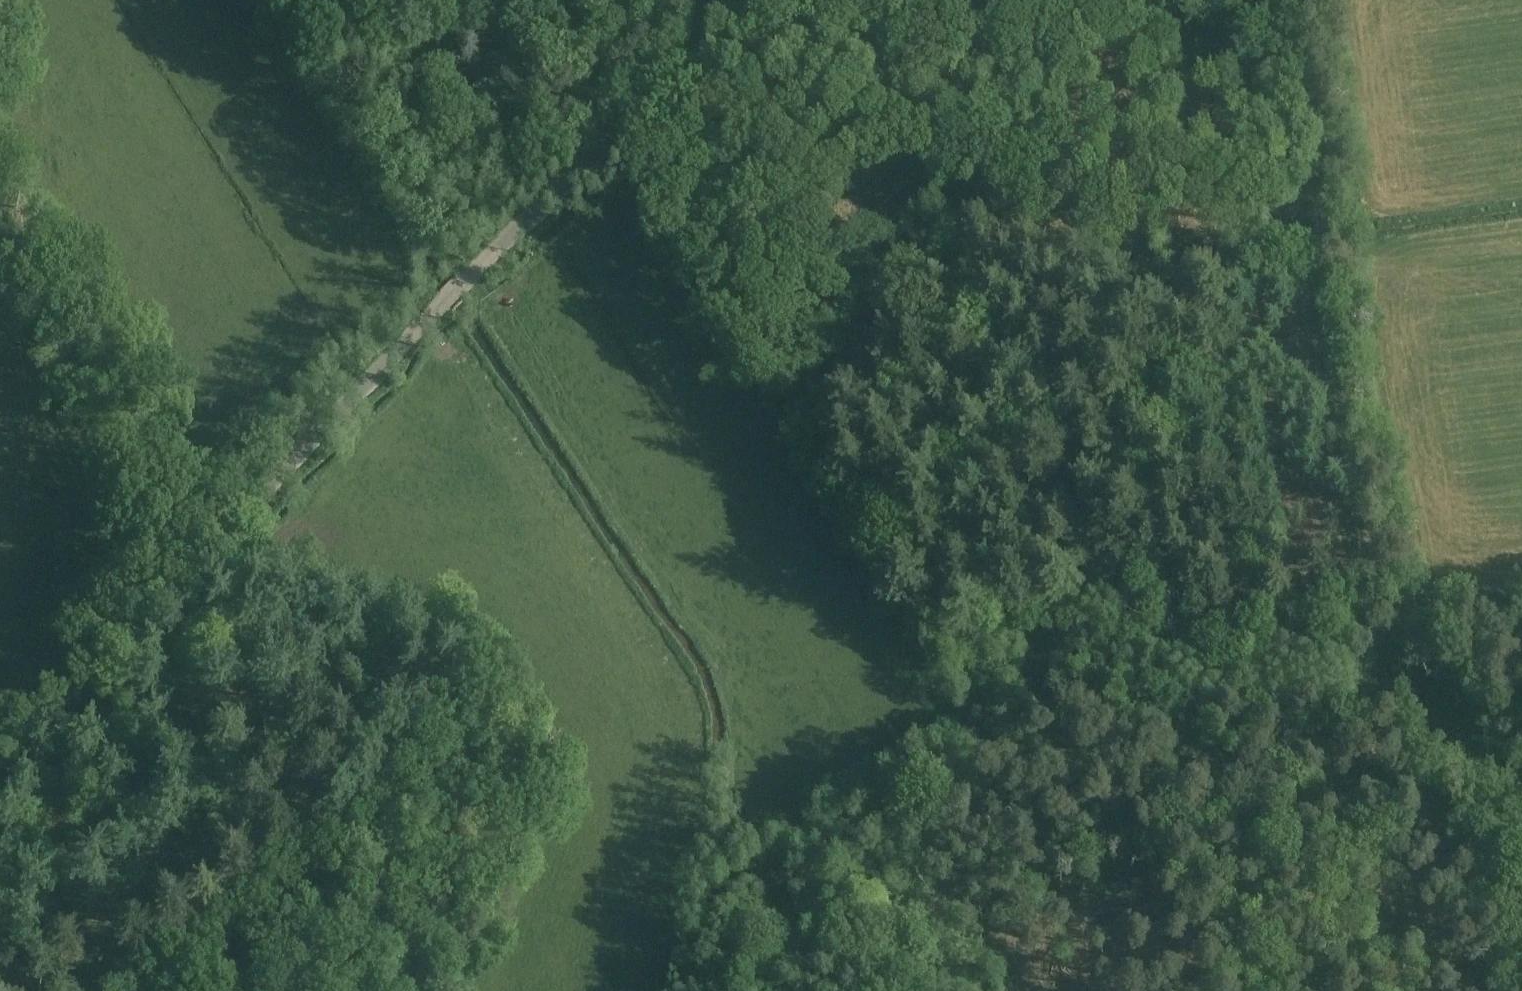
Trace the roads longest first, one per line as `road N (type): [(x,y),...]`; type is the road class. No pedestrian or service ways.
road 1 (tertiary): [(0,758),(745,0)]
road 2 (track): [(1496,990),(1386,630),(1331,301),(1304,0)]
road 3 (track): [(1386,630),(1521,614)]

